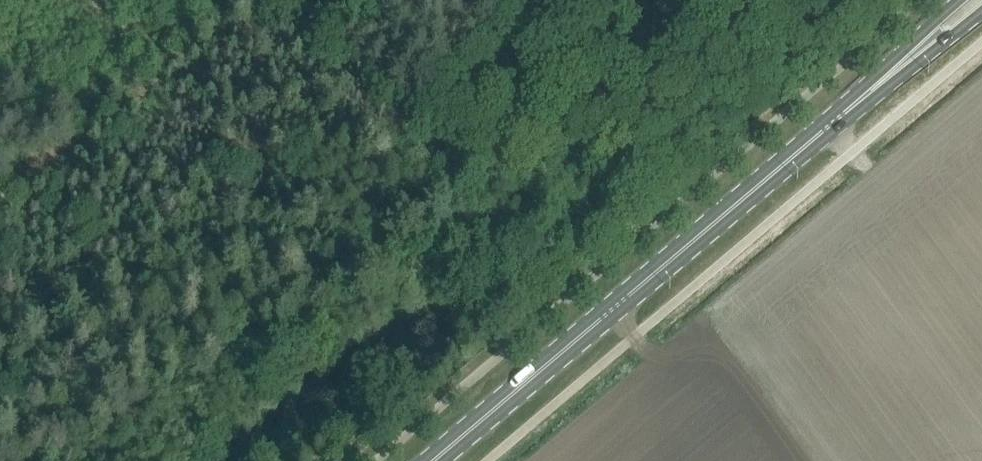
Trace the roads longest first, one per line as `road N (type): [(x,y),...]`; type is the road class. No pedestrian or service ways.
road 1 (primary): [(430,460),(897,69)]
road 2 (track): [(0,152),(186,30),(214,0)]

